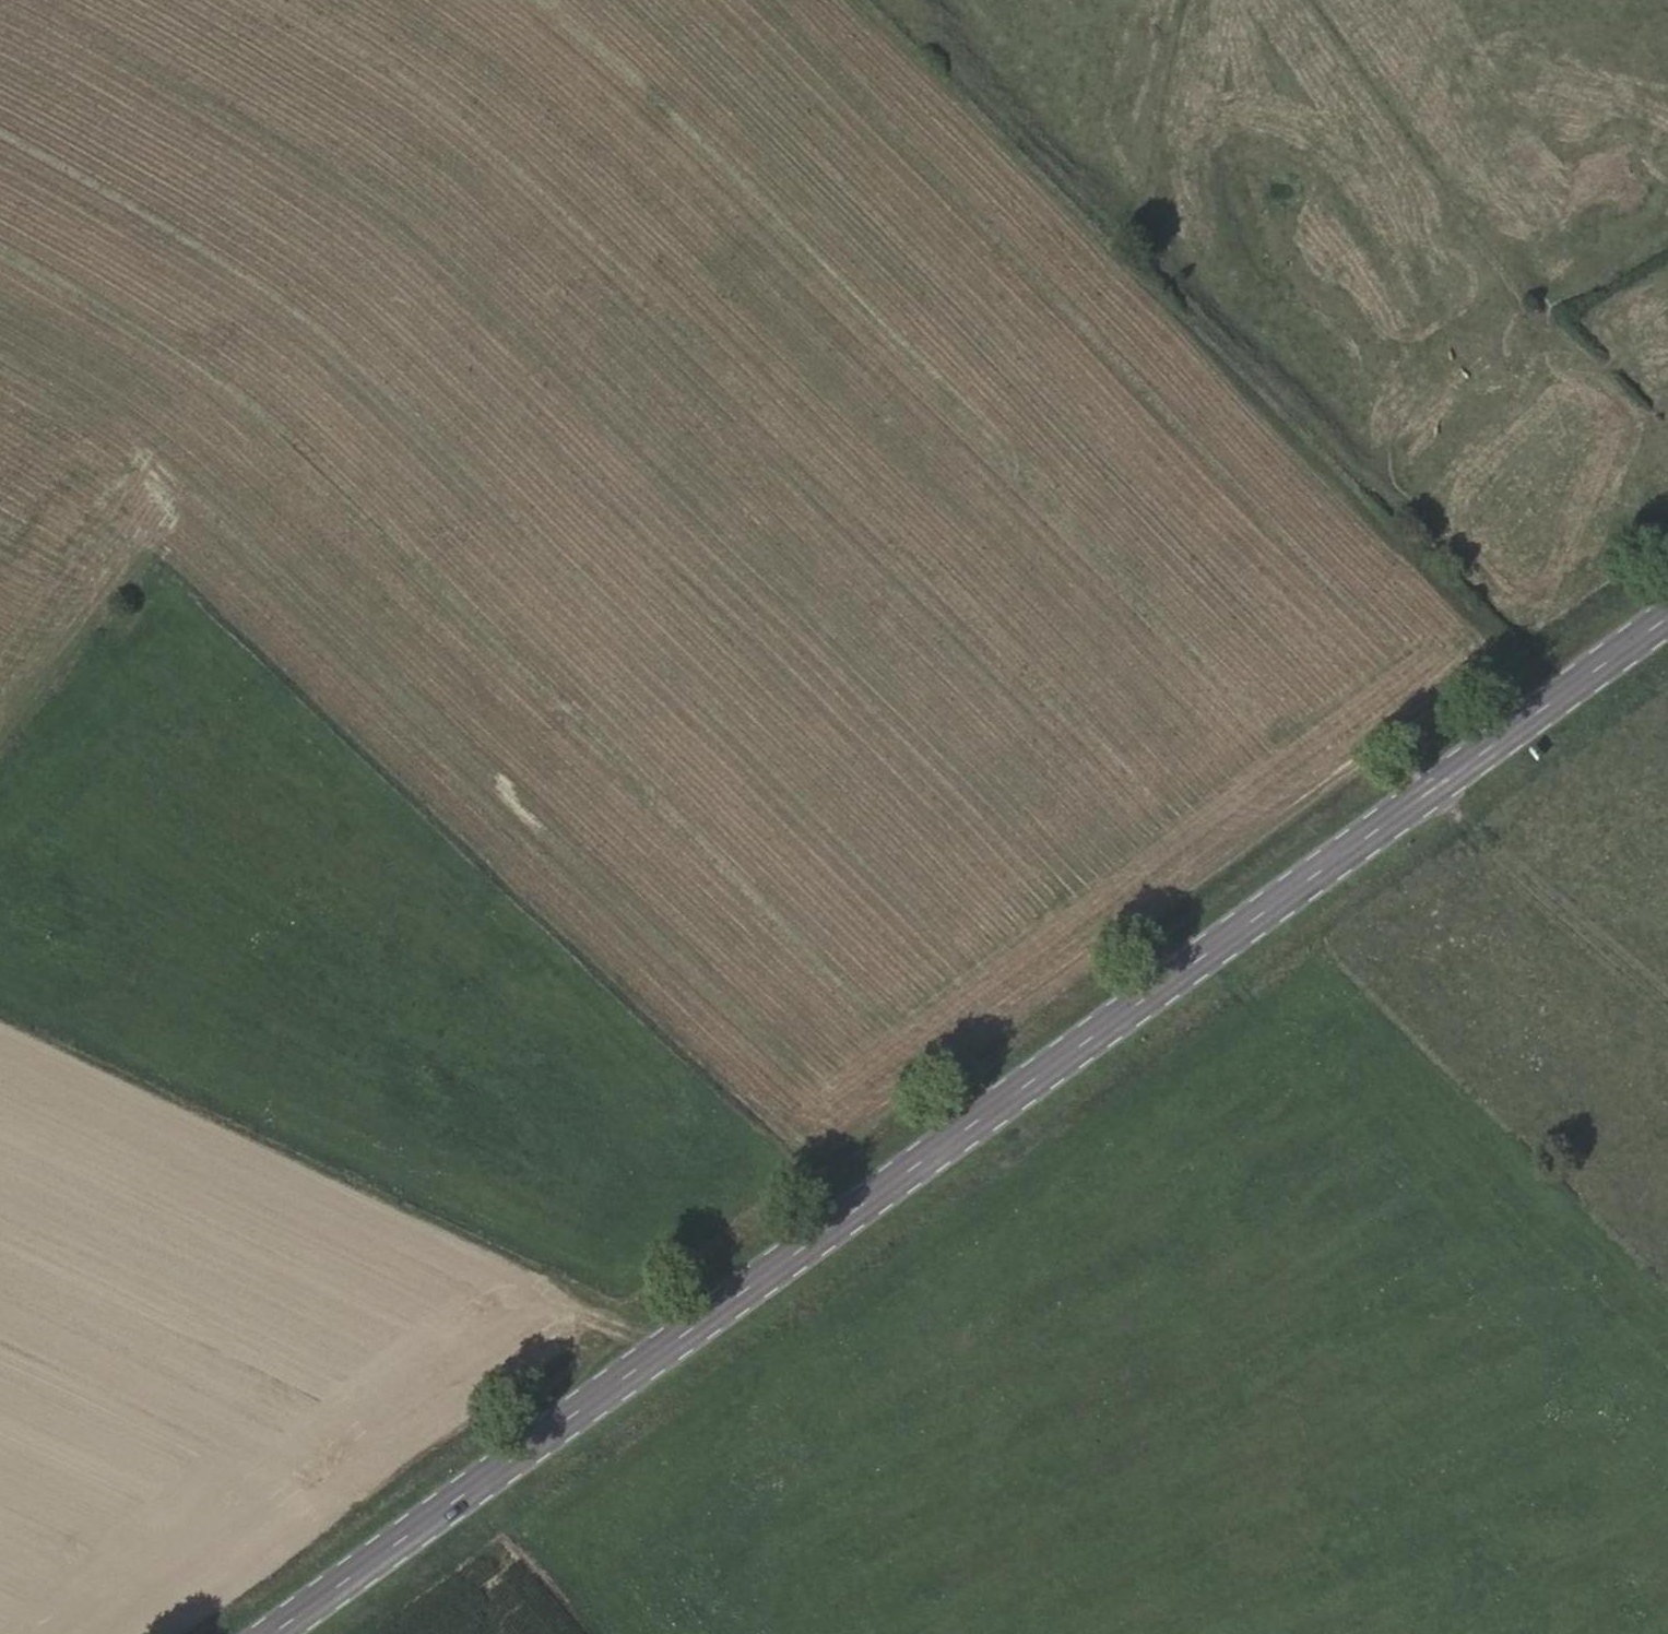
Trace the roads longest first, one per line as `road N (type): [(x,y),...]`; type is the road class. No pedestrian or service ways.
road 1 (secondary): [(1667,612),(267,1633)]

